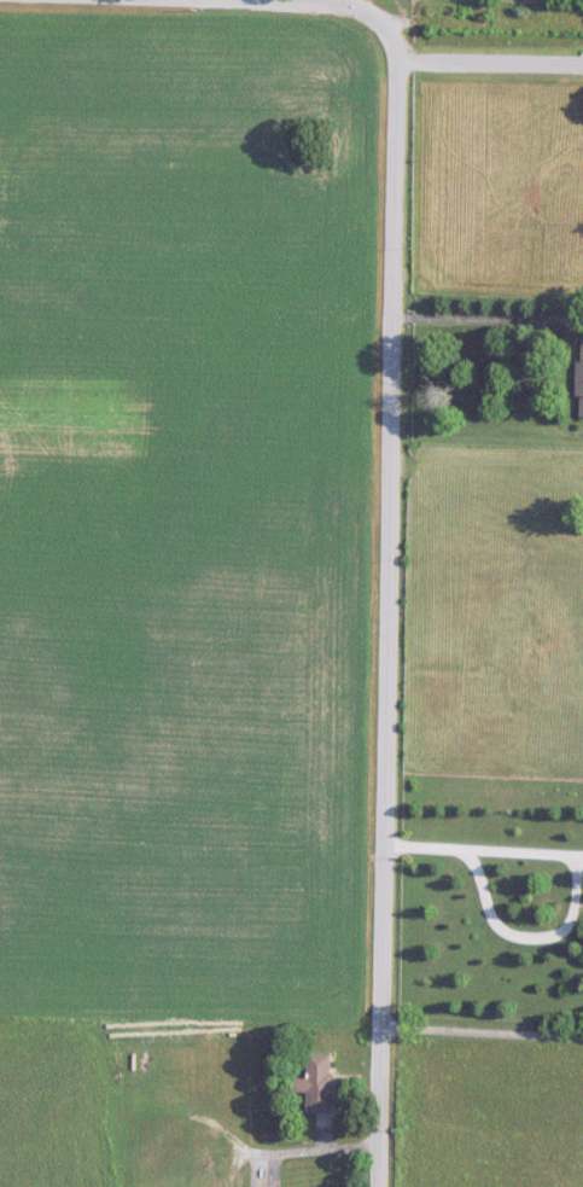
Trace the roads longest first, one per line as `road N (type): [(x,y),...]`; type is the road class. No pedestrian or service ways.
road 1 (residential): [(168,0),(325,4),(366,13),(390,34),(400,65),(381,1186)]

